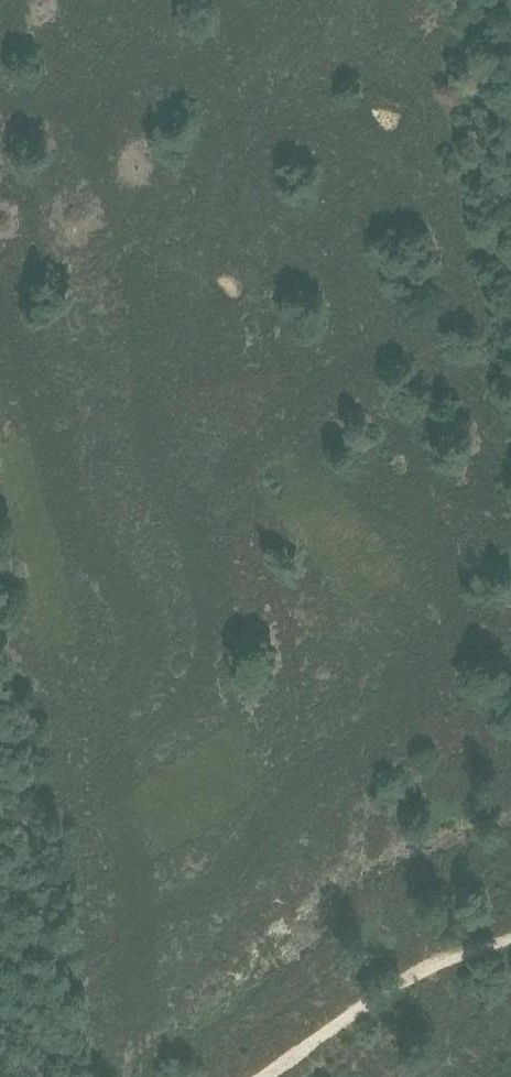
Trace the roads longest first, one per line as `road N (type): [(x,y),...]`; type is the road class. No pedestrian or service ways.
road 1 (track): [(510,928),(430,961),(272,1076)]

